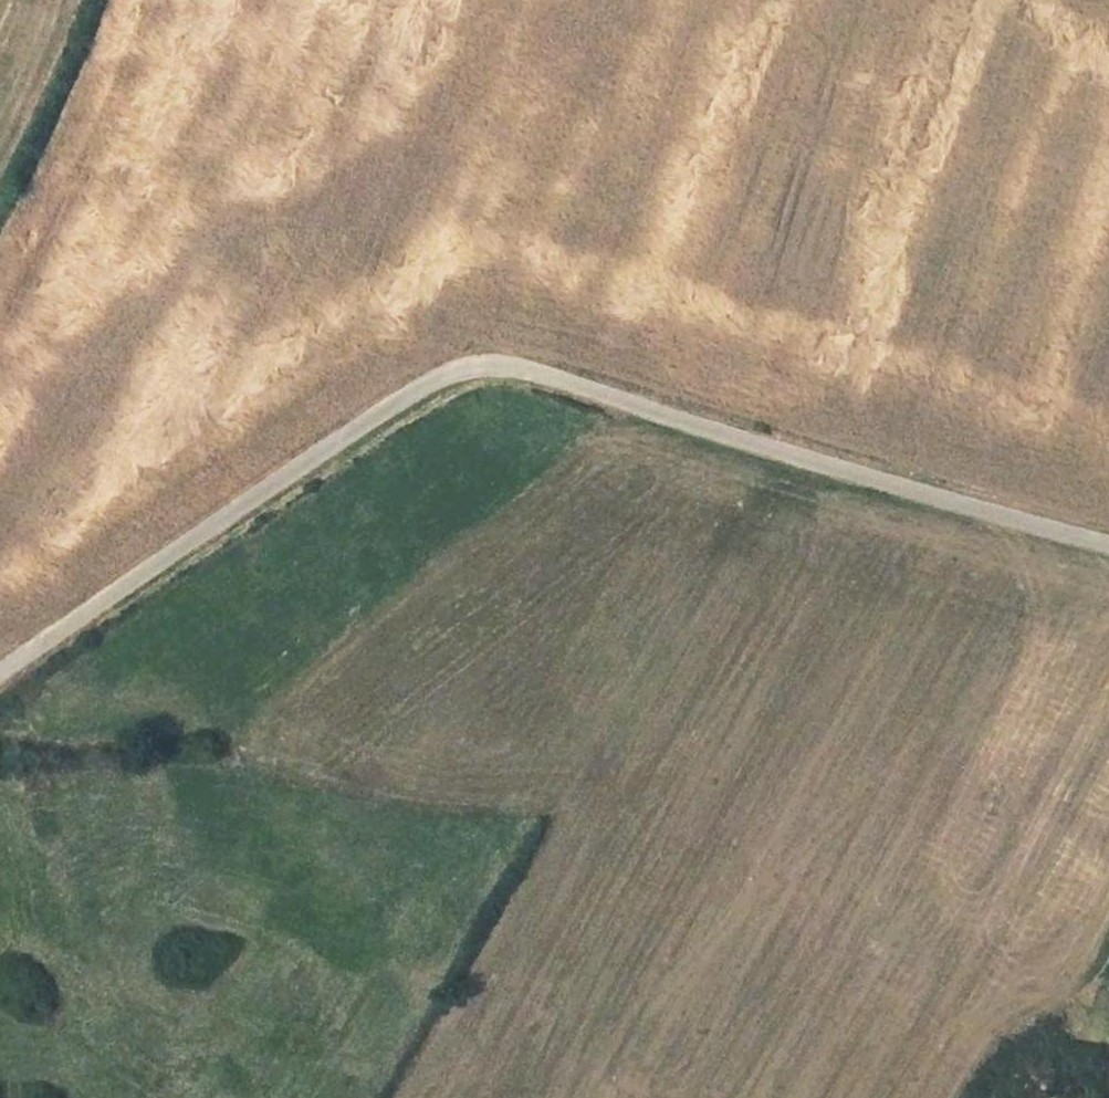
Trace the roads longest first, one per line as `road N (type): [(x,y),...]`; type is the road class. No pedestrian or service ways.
road 1 (unclassified): [(1108,542),(507,375),(444,379),(0,680)]

